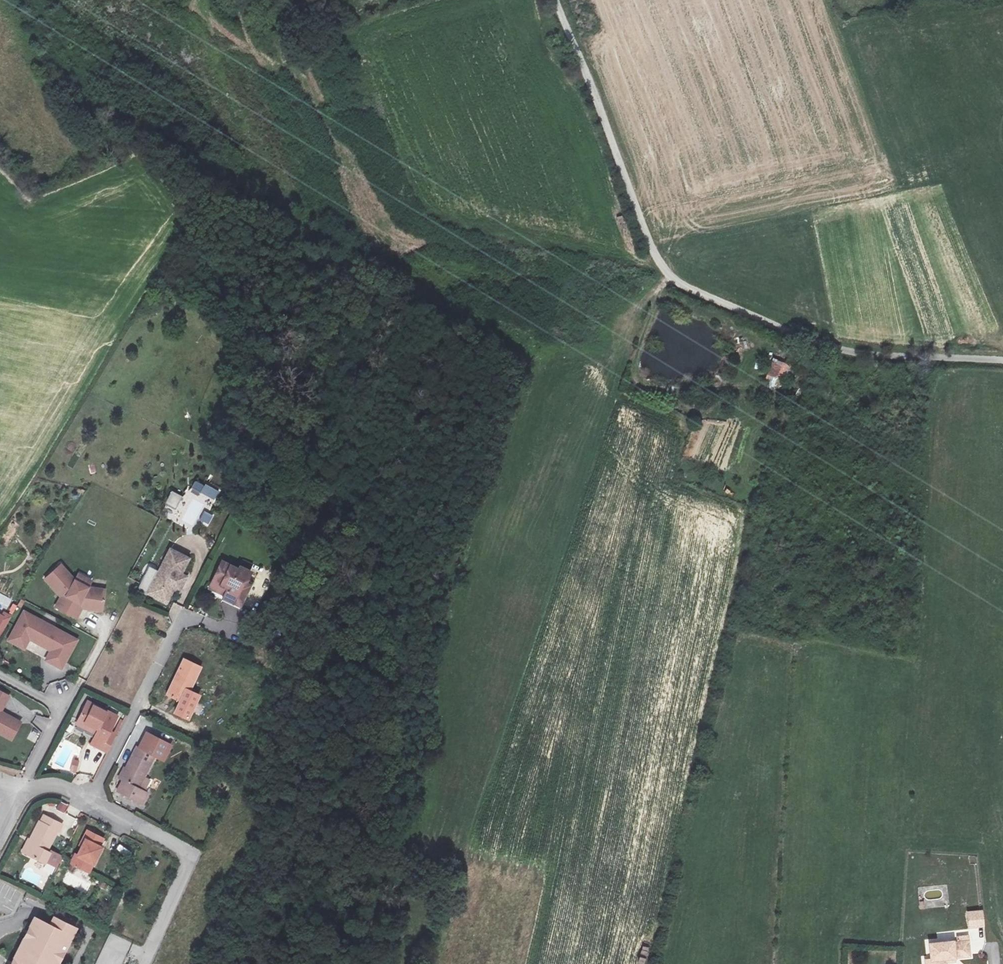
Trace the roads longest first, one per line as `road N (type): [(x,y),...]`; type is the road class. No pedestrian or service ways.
road 1 (unclassified): [(1002,361),(853,352),(752,317),(666,274),(558,0)]
road 2 (residential): [(153,946),(187,854),(90,800)]
road 3 (residential): [(90,800),(184,615)]
road 4 (residential): [(19,790),(110,624)]

